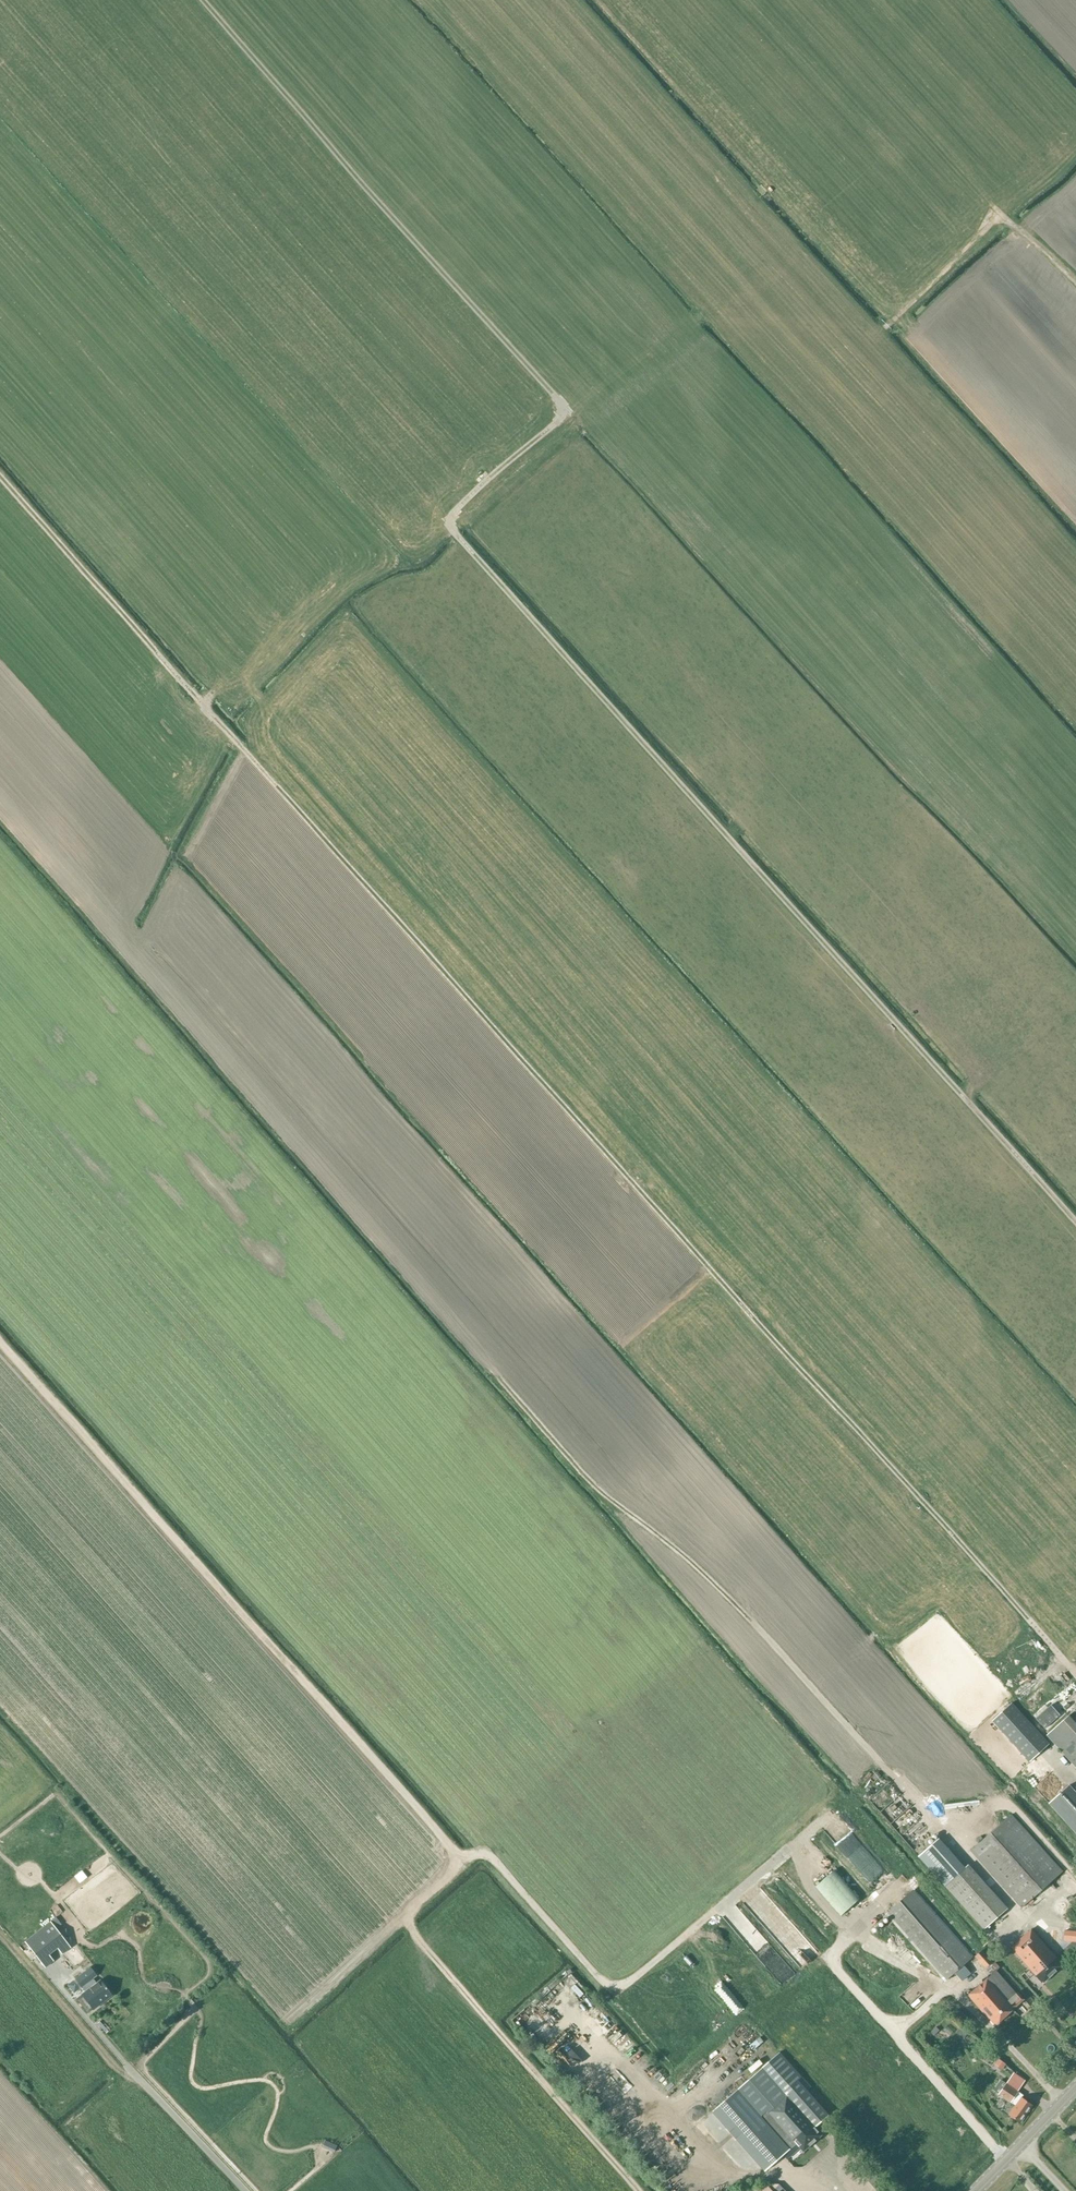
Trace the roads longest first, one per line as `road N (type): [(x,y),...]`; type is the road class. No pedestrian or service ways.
road 1 (tertiary): [(975,2190),(1075,2089)]

